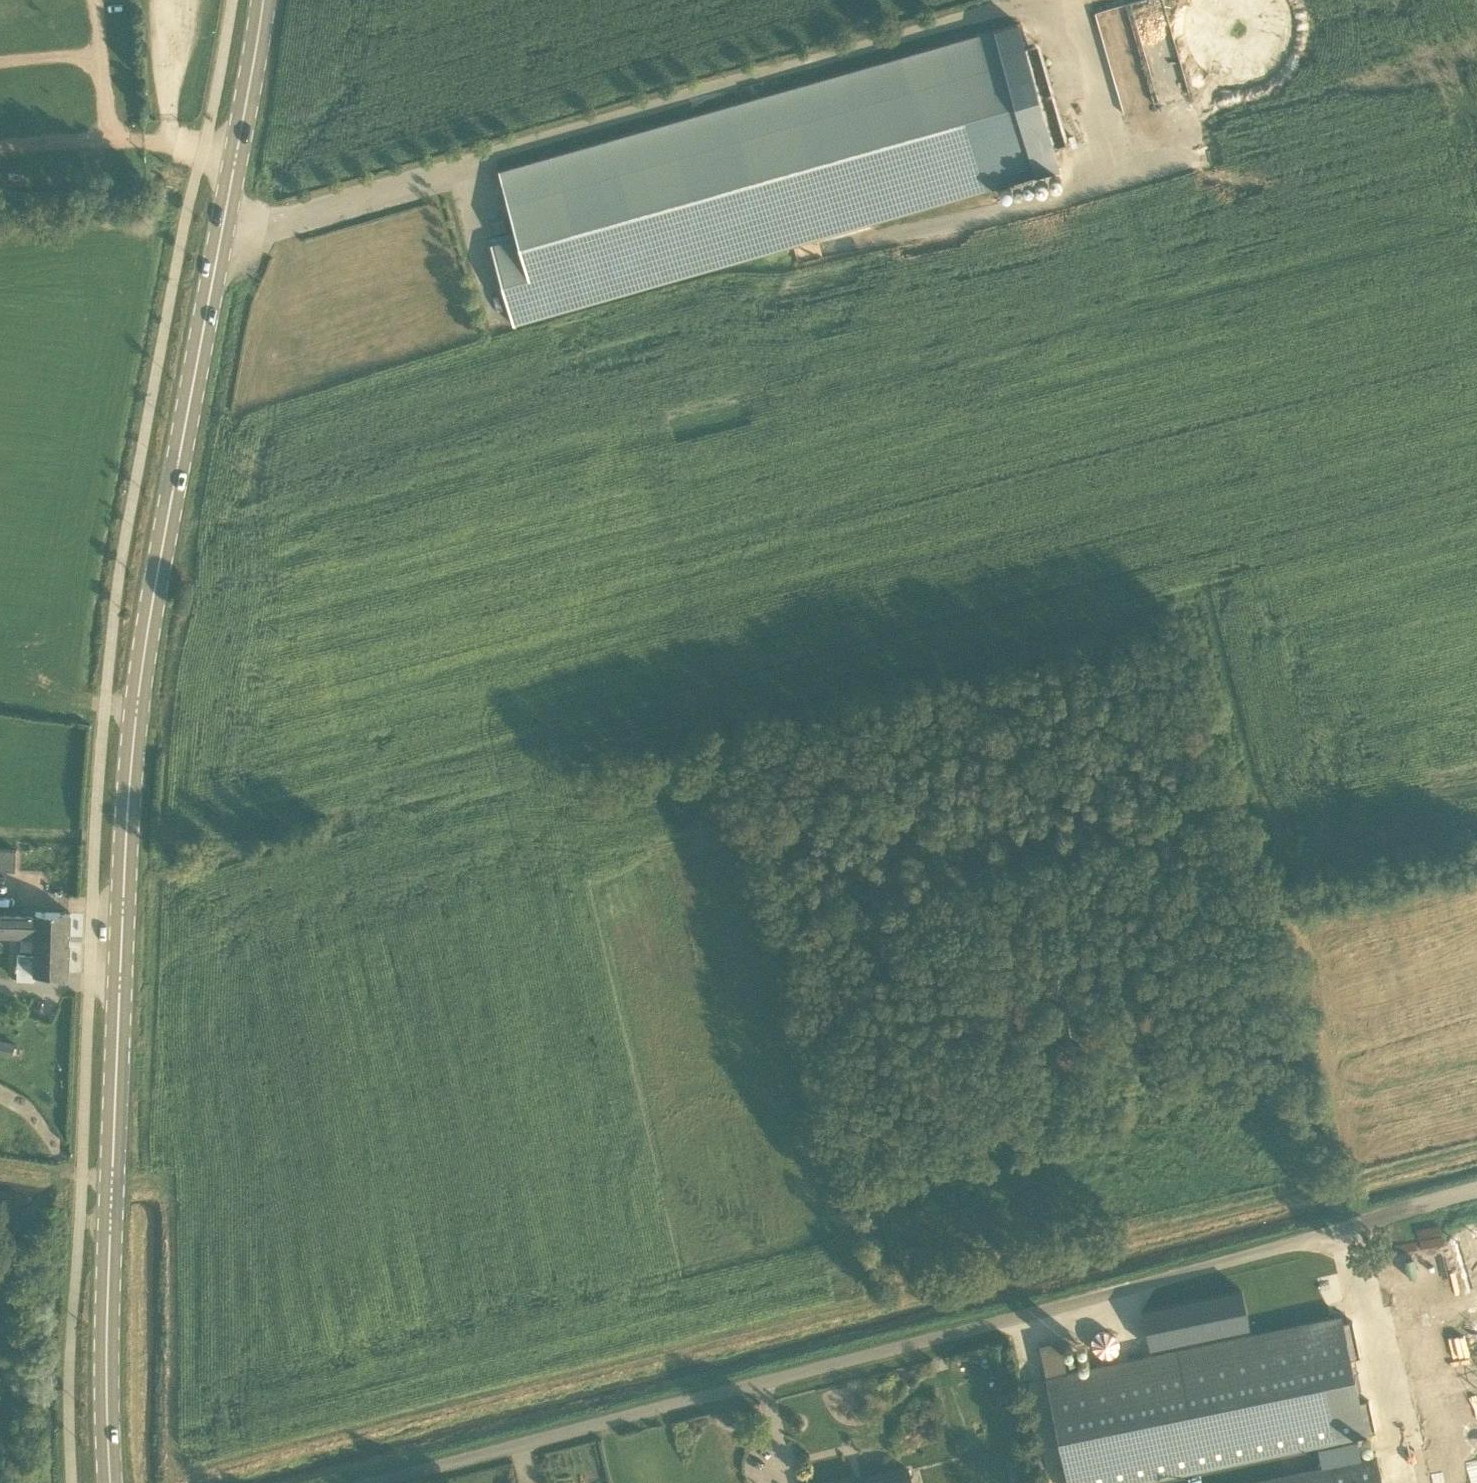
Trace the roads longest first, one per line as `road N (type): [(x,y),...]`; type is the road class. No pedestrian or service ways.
road 1 (primary): [(114,1482),(112,1234),(143,650),(263,0)]
road 2 (unclassified): [(366,1482),(1476,1197)]

